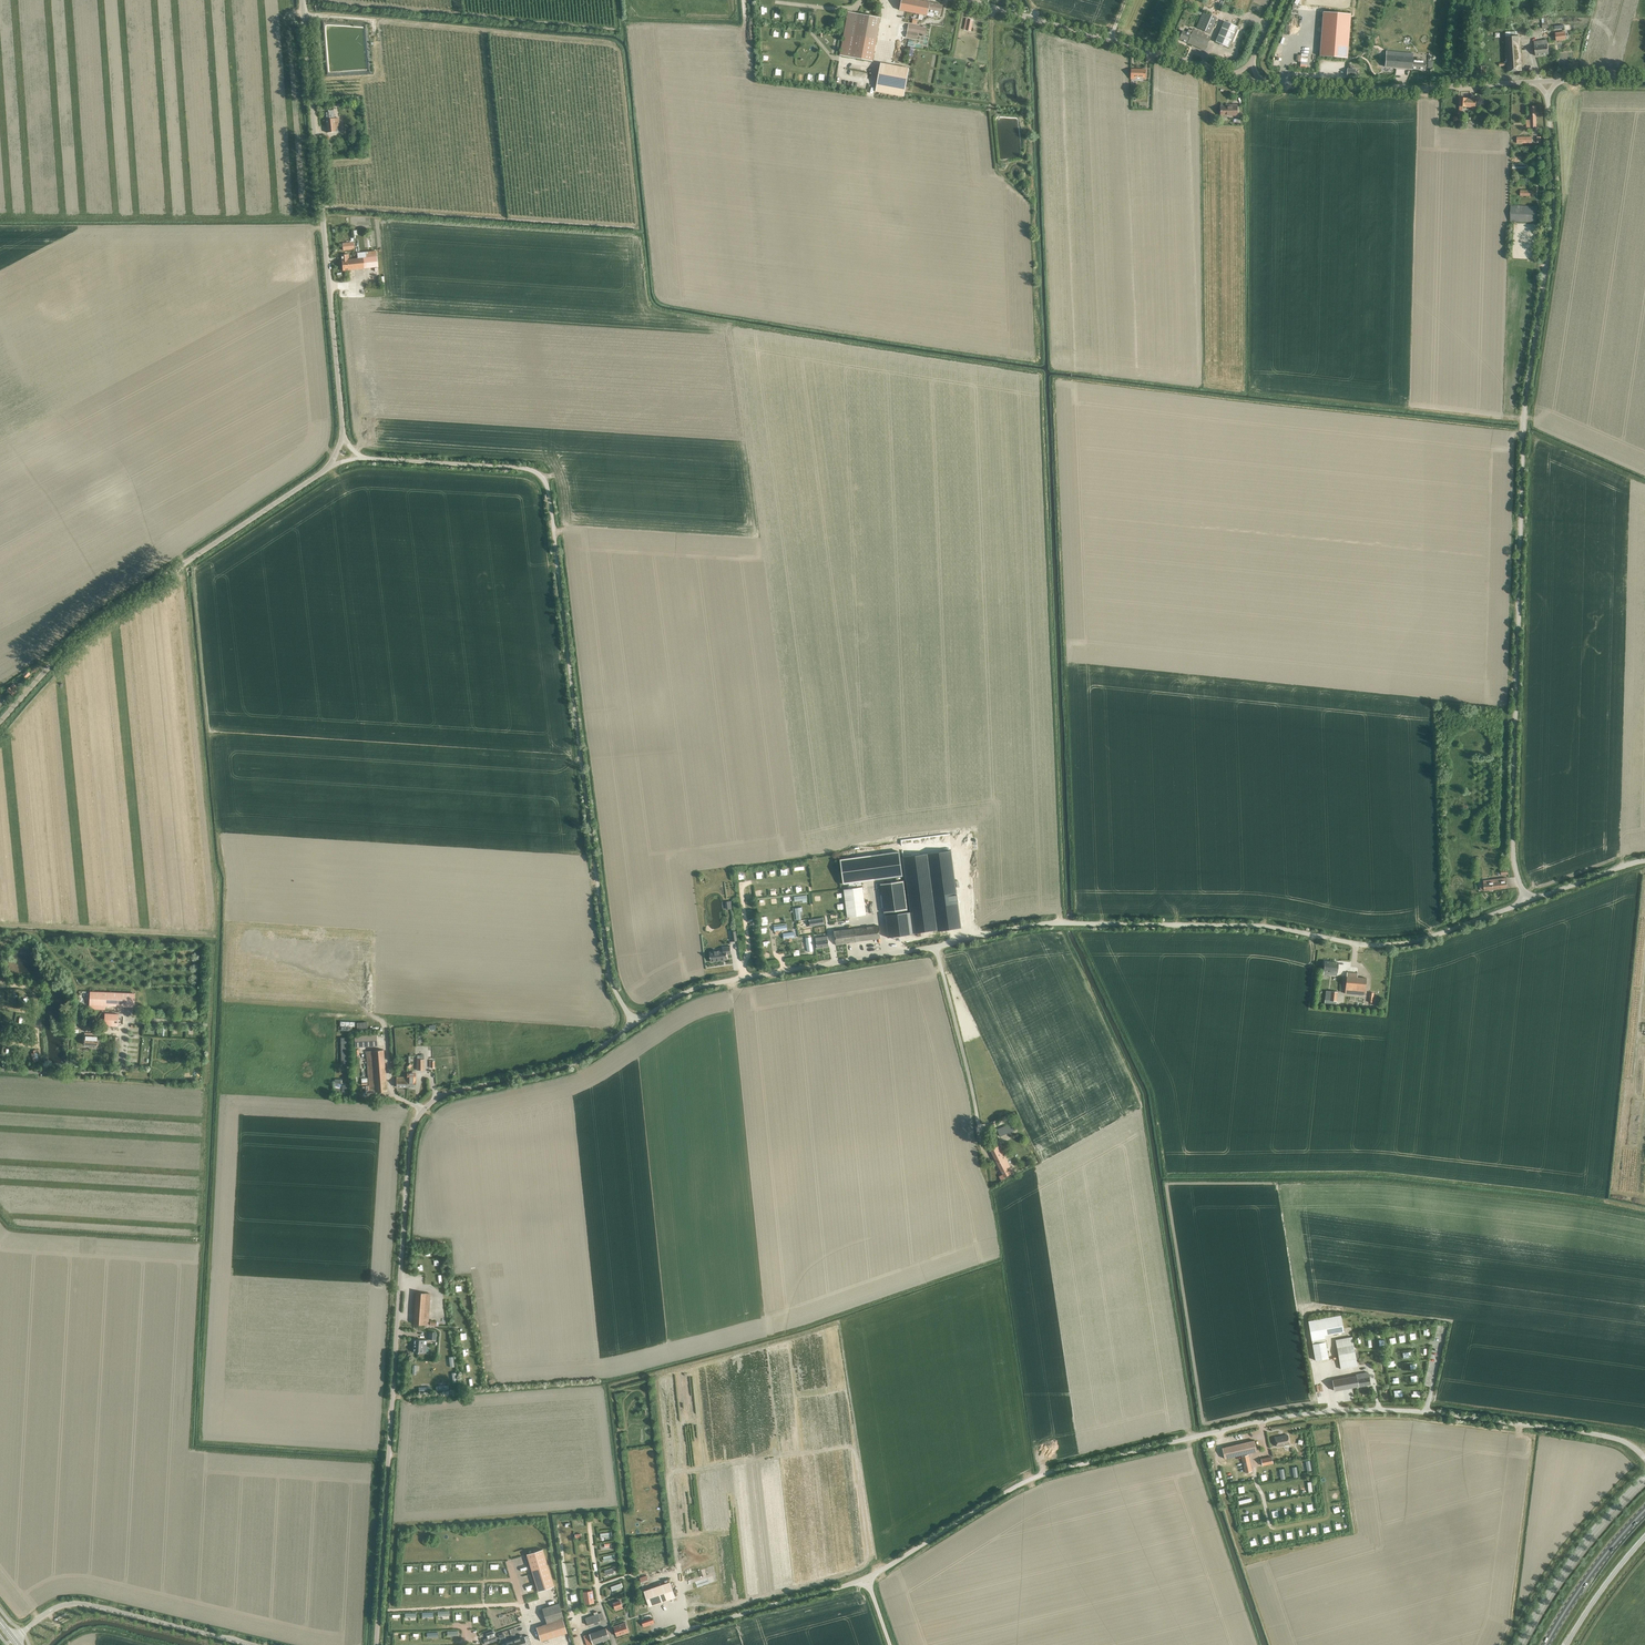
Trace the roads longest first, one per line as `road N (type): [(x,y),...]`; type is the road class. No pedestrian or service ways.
road 1 (unclassified): [(654,1644),(866,1578),(1017,1487),(1291,1415),(1407,1411),(1553,1428),(1612,1438),(1644,1459)]
road 2 (unclassified): [(1526,901),(1512,837),(1524,439),(1555,199),(1547,95)]
road 3 (unclassified): [(378,1636),(413,1126),(436,1097),(576,1062),(633,1022)]
road 4 (unclassified): [(363,458),(528,472),(548,491),(606,953),(633,1022)]
road 5 (unclassified): [(936,947),(1061,922),(1273,930),(1405,945),(1526,901)]
road 6 (unclassified): [(343,435),(302,0)]
road 7 (unclassified): [(0,721),(111,610),(330,465)]
road 8 (unclassified): [(633,1022),(695,988),(936,947)]
road 9 (unclassified): [(968,0),(1233,75)]
road 10 (unclassified): [(1260,81),(1317,88),(1533,81)]
road 11 (unclassified): [(249,1644),(76,1603),(50,1611),(13,1640)]
road 12 (unclassified): [(1644,1476),(1576,1554),(1518,1644)]
road 13 (unclassified): [(984,1144),(936,947)]
road 14 (primary): [(1644,1509),(1546,1644)]
road 15 (unclassified): [(1644,1536),(1567,1644)]
road 16 (unclassified): [(1644,862),(1526,901)]

